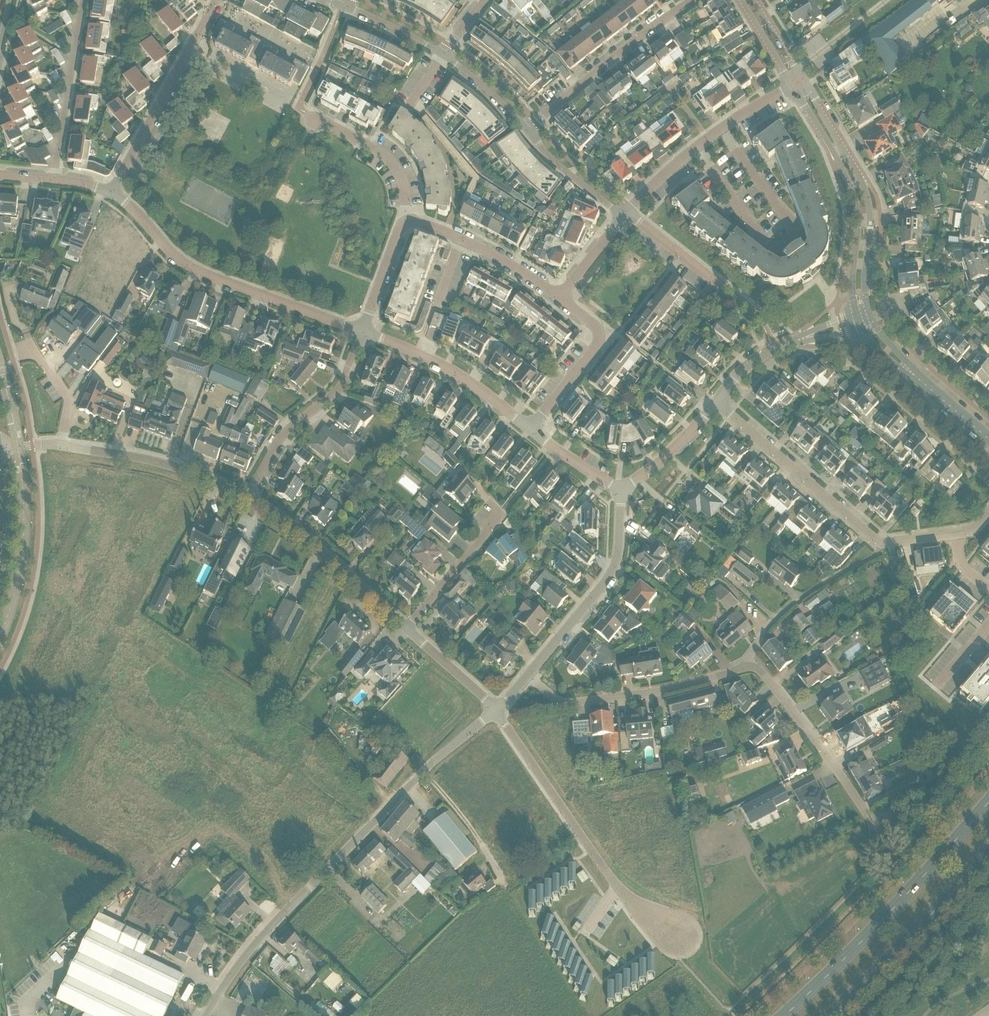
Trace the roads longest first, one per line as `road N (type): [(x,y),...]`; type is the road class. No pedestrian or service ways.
road 1 (residential): [(496,711),(437,758),(275,922),(205,1015)]
road 2 (secondary): [(988,802),(784,1015)]
road 3 (residential): [(362,331),(192,268),(110,191)]
road 4 (residential): [(675,938),(614,886),(496,711)]
road 5 (unclassified): [(869,319),(868,203),(800,77)]
road 6 (unclassified): [(792,82),(855,205),(850,300),(857,322)]
road 7 (residential): [(526,676),(561,703),(744,668)]
road 8 (secondary): [(831,1015),(988,852)]
road 9 (residential): [(110,191),(220,0)]
road 10 (residential): [(883,543),(713,405)]
road 11 (residential): [(526,676),(613,570),(623,489)]
road 12 (residential): [(744,668),(761,671),(877,827)]
road 13 (residential): [(629,213),(720,127),(792,82)]
road 14 (residential): [(528,131),(690,0)]
road 15 (residential): [(248,498),(284,435),(340,389),(362,331)]
road 16 (residential): [(407,627),(248,498)]
road 17 (residential): [(531,427),(476,387),(362,331)]
road 18 (unclassified): [(248,498),(171,466),(62,446)]
road 19 (residential): [(0,797),(159,886)]
road 20 (residential): [(54,178),(82,0)]
road 21 (residential): [(563,302),(462,237),(407,221)]
road 22 (residential): [(713,405),(759,355),(857,322)]
road 23 (residential): [(531,427),(596,342),(593,324),(563,302)]
road 24 (residential): [(407,221),(393,164),(314,116)]
road 25 (residential): [(407,627),(501,512)]
road 26 (unclassified): [(734,291),(629,213)]
road 27 (residential): [(528,131),(571,174),(629,213)]
road 28 (residential): [(623,489),(713,405)]
road 29 (residential): [(496,711),(407,627)]
road 30 (unclassified): [(62,446),(68,401),(31,348),(21,352)]

